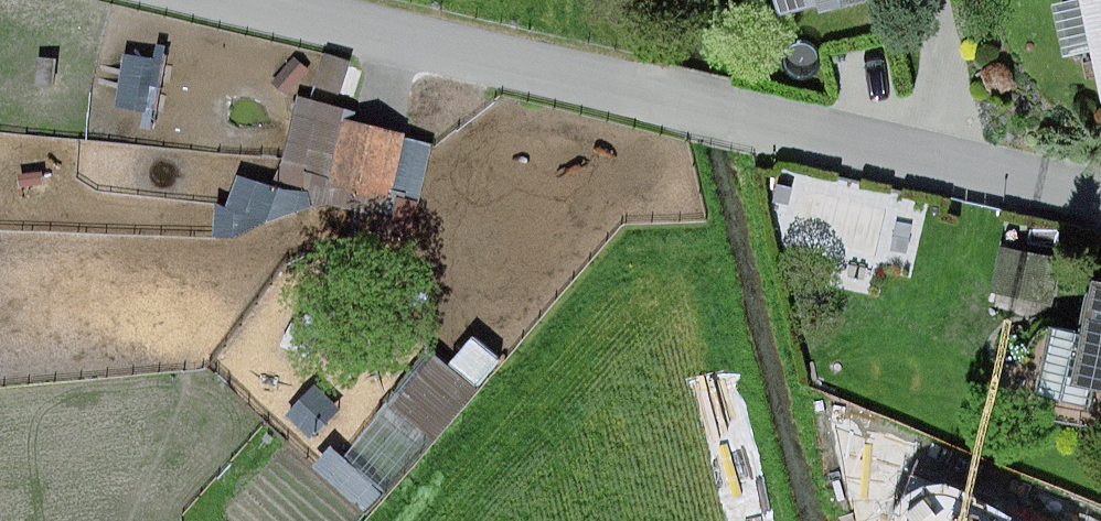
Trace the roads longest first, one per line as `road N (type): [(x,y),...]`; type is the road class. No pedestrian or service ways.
road 1 (unclassified): [(250,0),(1100,195)]

